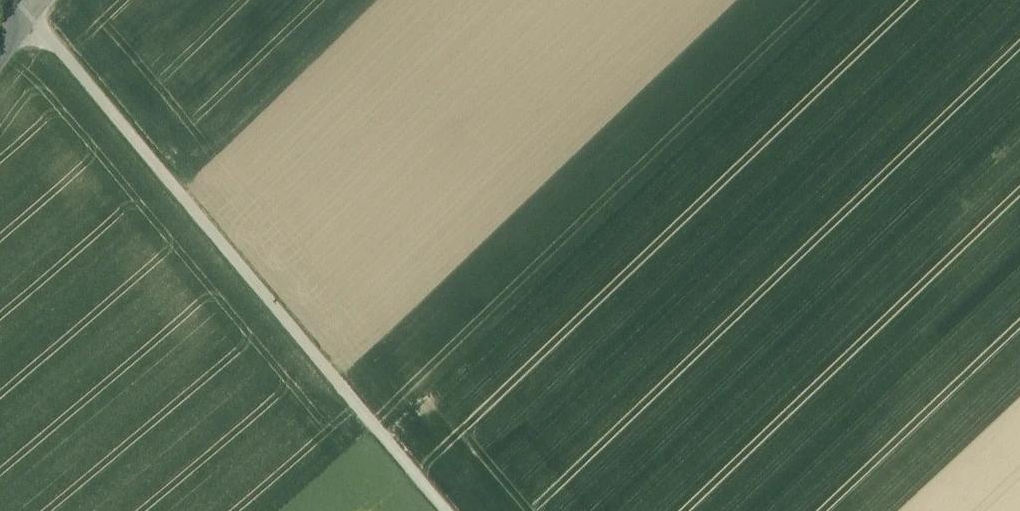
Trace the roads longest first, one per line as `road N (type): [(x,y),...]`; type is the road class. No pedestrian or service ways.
road 1 (track): [(29,16),(448,510)]

